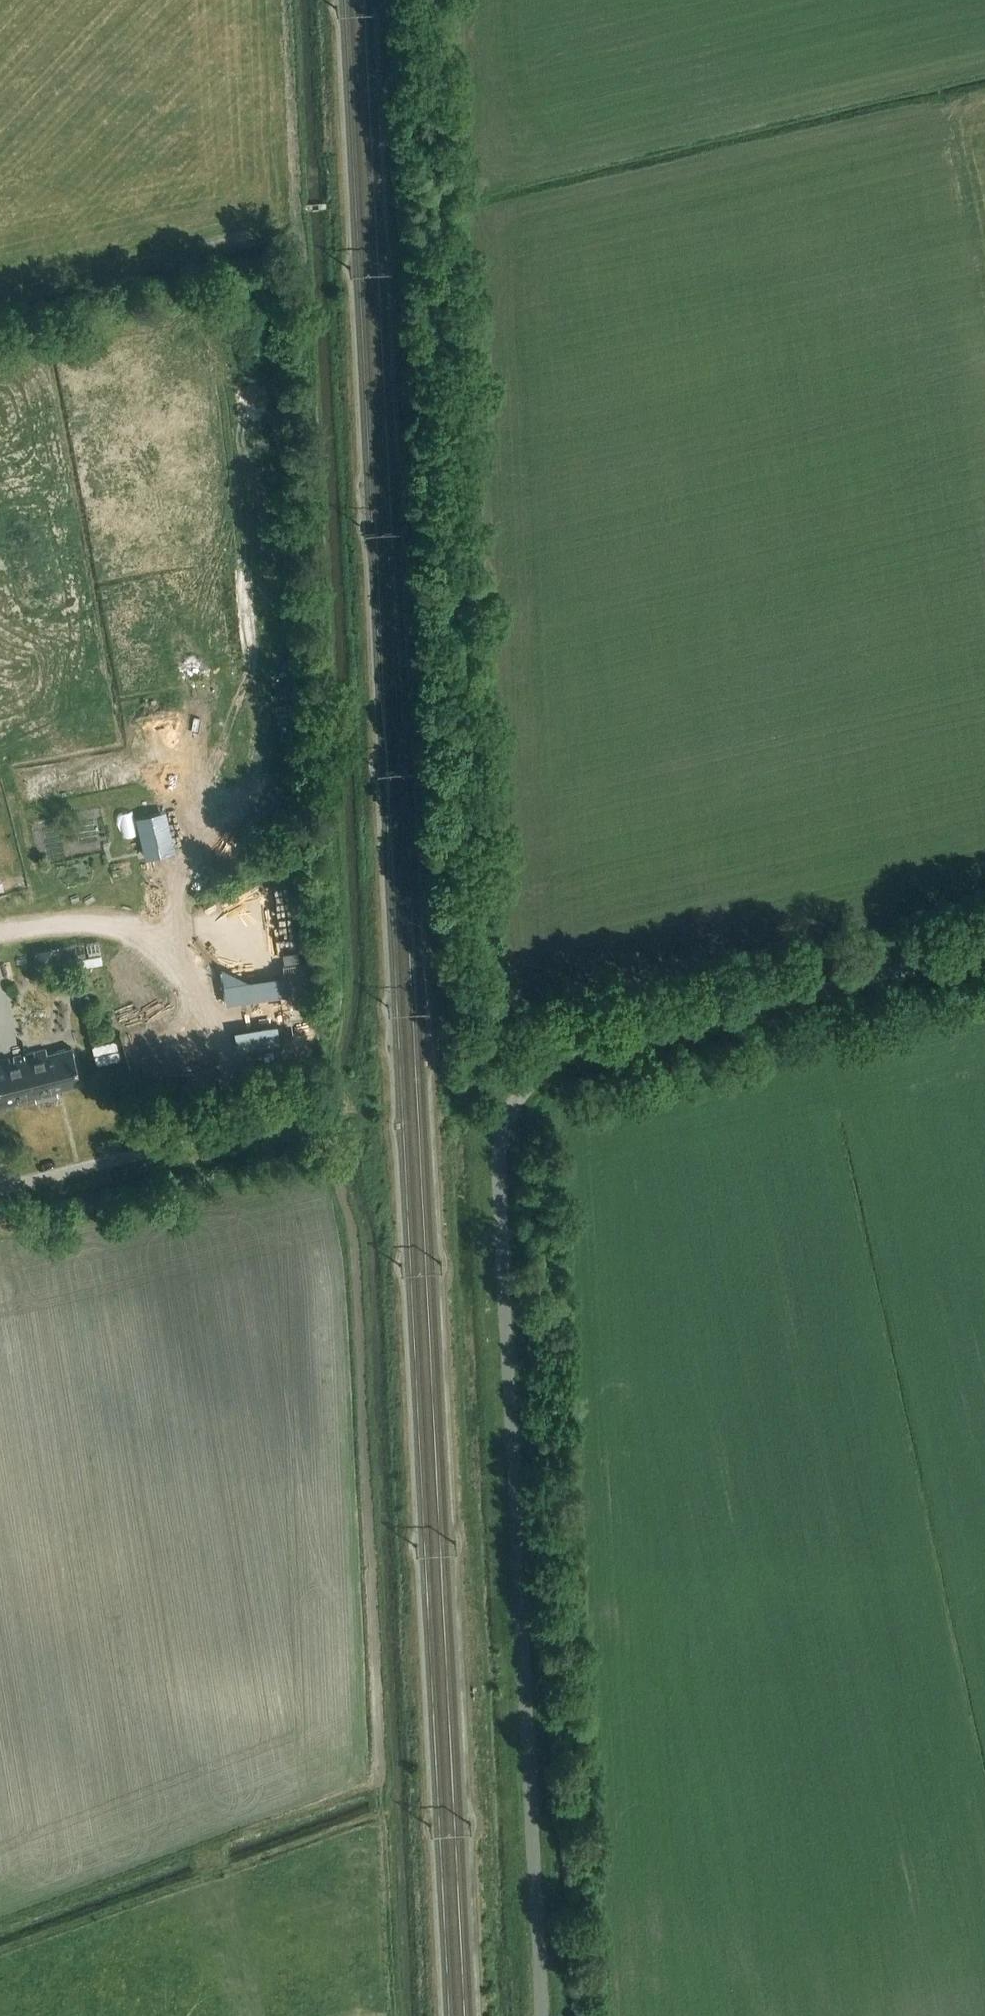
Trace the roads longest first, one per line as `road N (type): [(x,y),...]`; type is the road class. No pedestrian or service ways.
road 1 (unclassified): [(543,2015),(505,1126),(532,1083),(605,1042),(984,951)]
road 2 (track): [(286,1118),(37,1180)]

